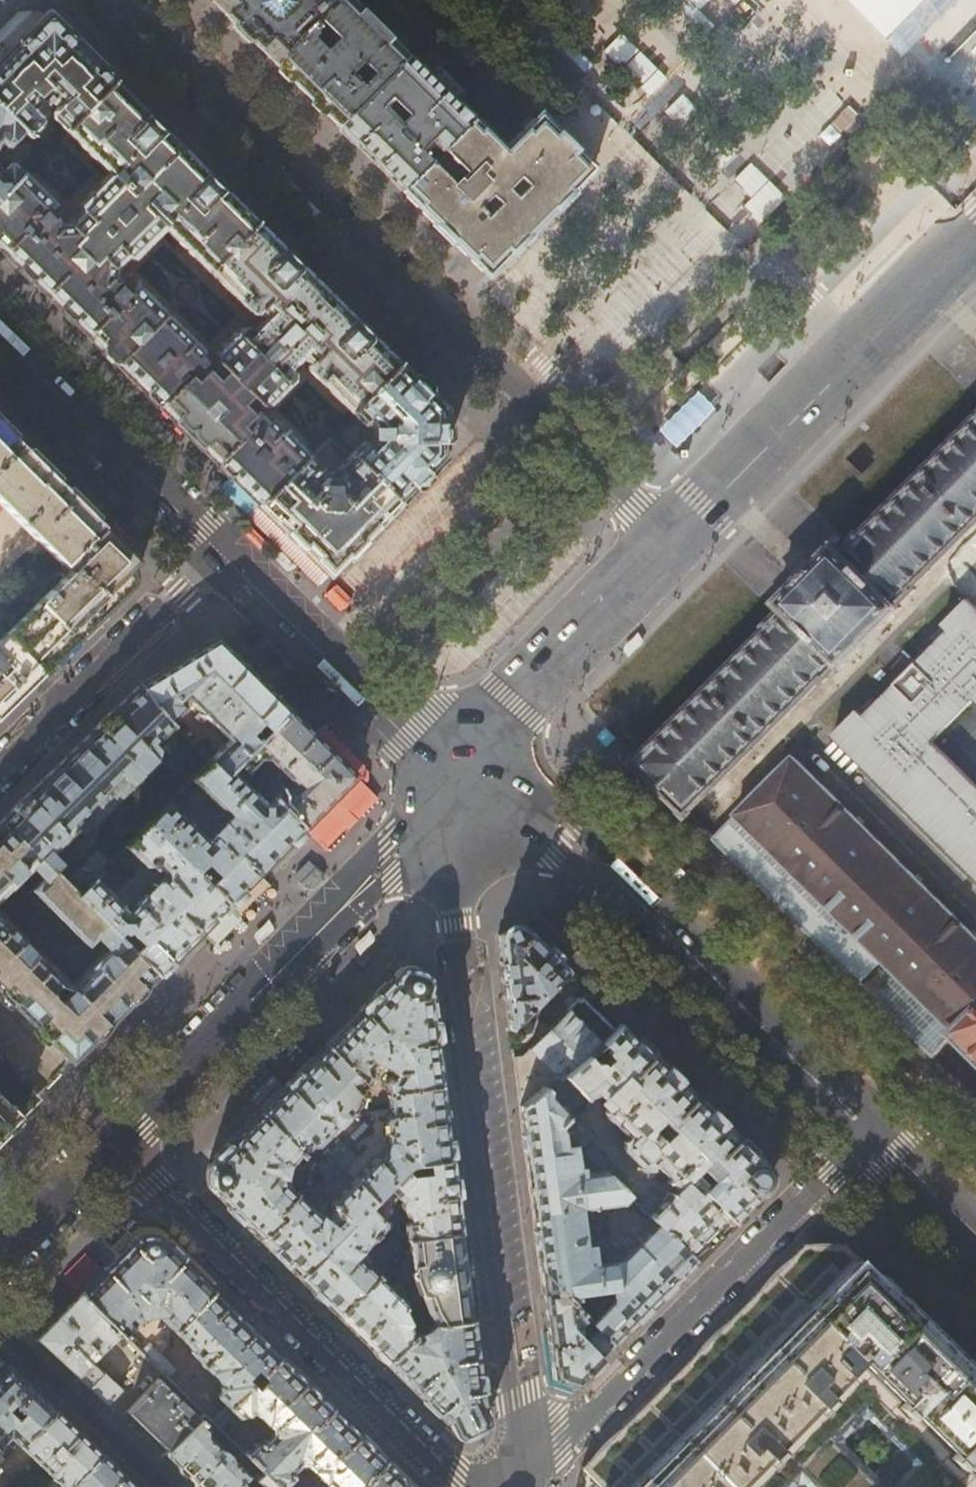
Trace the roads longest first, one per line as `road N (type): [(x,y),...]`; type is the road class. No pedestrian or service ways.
road 1 (residential): [(669,545),(121,0)]
road 2 (residential): [(461,772),(462,924),(523,1481)]
road 3 (residential): [(111,1140),(453,1475),(523,1481)]
road 4 (secondary): [(869,1133),(568,834),(461,772)]
road 5 (secondary): [(461,772),(387,860),(111,1140)]
road 6 (residential): [(523,1481),(869,1133)]
road 7 (secondary): [(975,237),(669,545)]
road 8 (secondary): [(461,772),(225,544)]
road 9 (residential): [(225,544),(0,771)]
road 10 (secondary): [(225,544),(0,321)]
road 11 (secondary): [(669,545),(510,701),(461,772)]
road 12 (residential): [(164,1486),(0,1326)]
road 13 (secondary): [(111,1140),(0,1253)]
road 14 (secondary): [(975,1238),(869,1133)]

